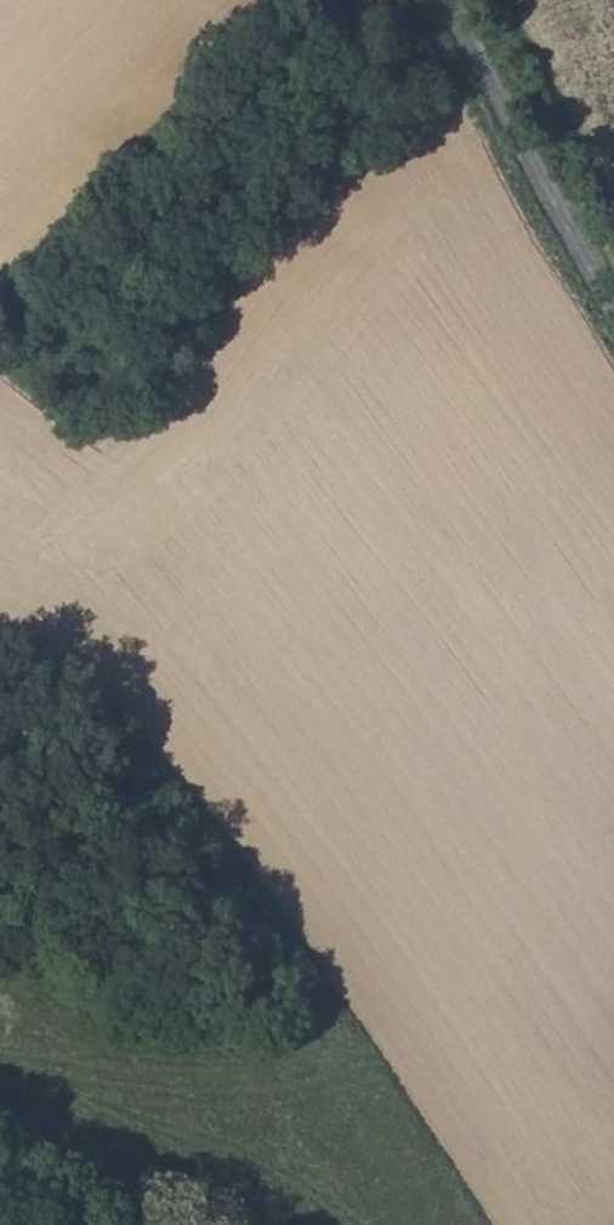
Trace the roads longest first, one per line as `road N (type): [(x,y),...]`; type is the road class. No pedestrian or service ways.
road 1 (unclassified): [(613,312),(448,0)]

